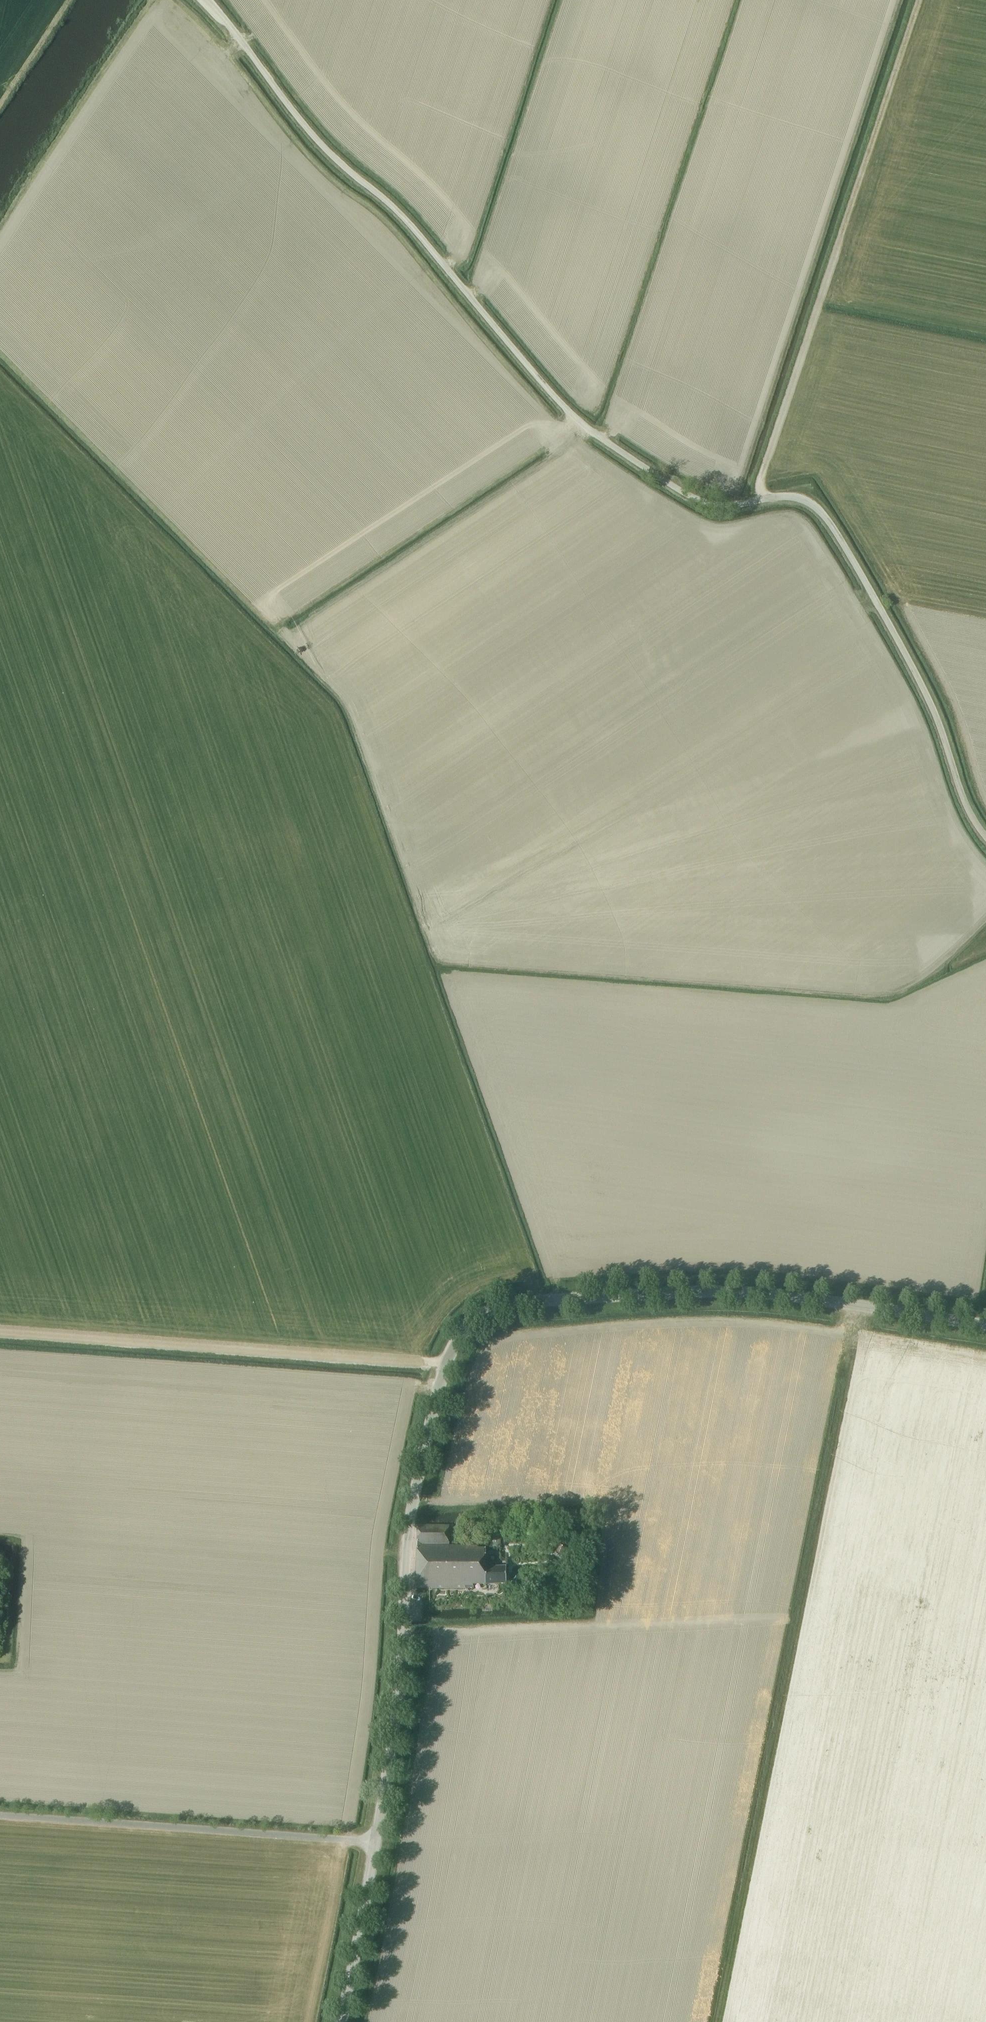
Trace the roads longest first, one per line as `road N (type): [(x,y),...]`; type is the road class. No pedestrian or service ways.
road 1 (tertiary): [(341,2021),(391,1732),(411,1513),(446,1355),(460,1332),(514,1305),(726,1292),(985,1324)]
road 2 (unclassified): [(985,837),(963,798),(931,703),(822,512),(790,496),(704,502),(588,428),(400,214),(321,145),(207,0)]
road 3 (track): [(763,499),(759,489),(918,0)]

